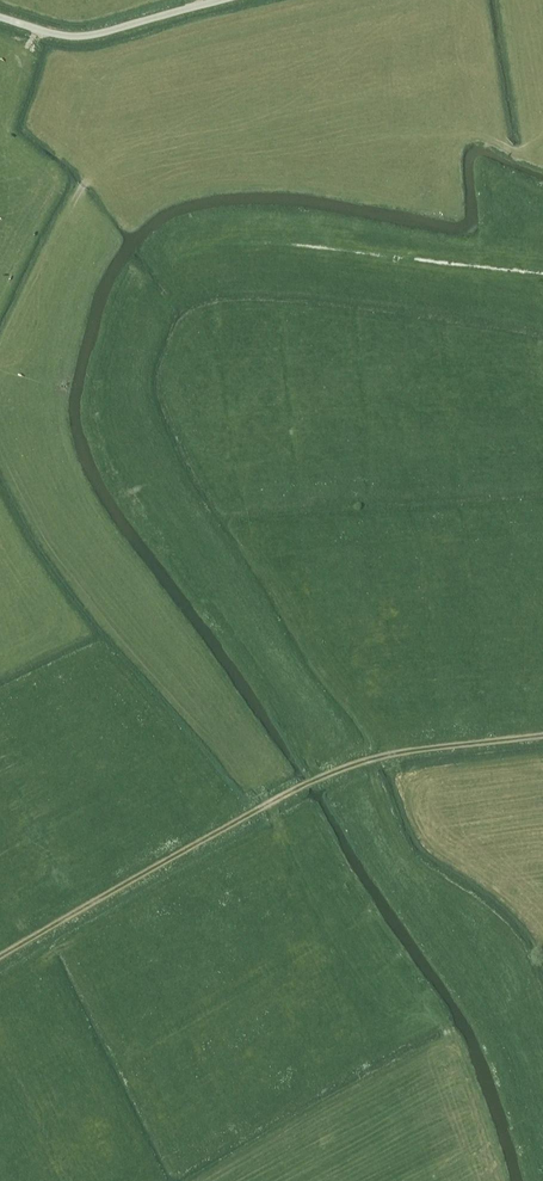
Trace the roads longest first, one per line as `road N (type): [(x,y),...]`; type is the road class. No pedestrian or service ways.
road 1 (unclassified): [(0,19),(87,36),(221,0)]

